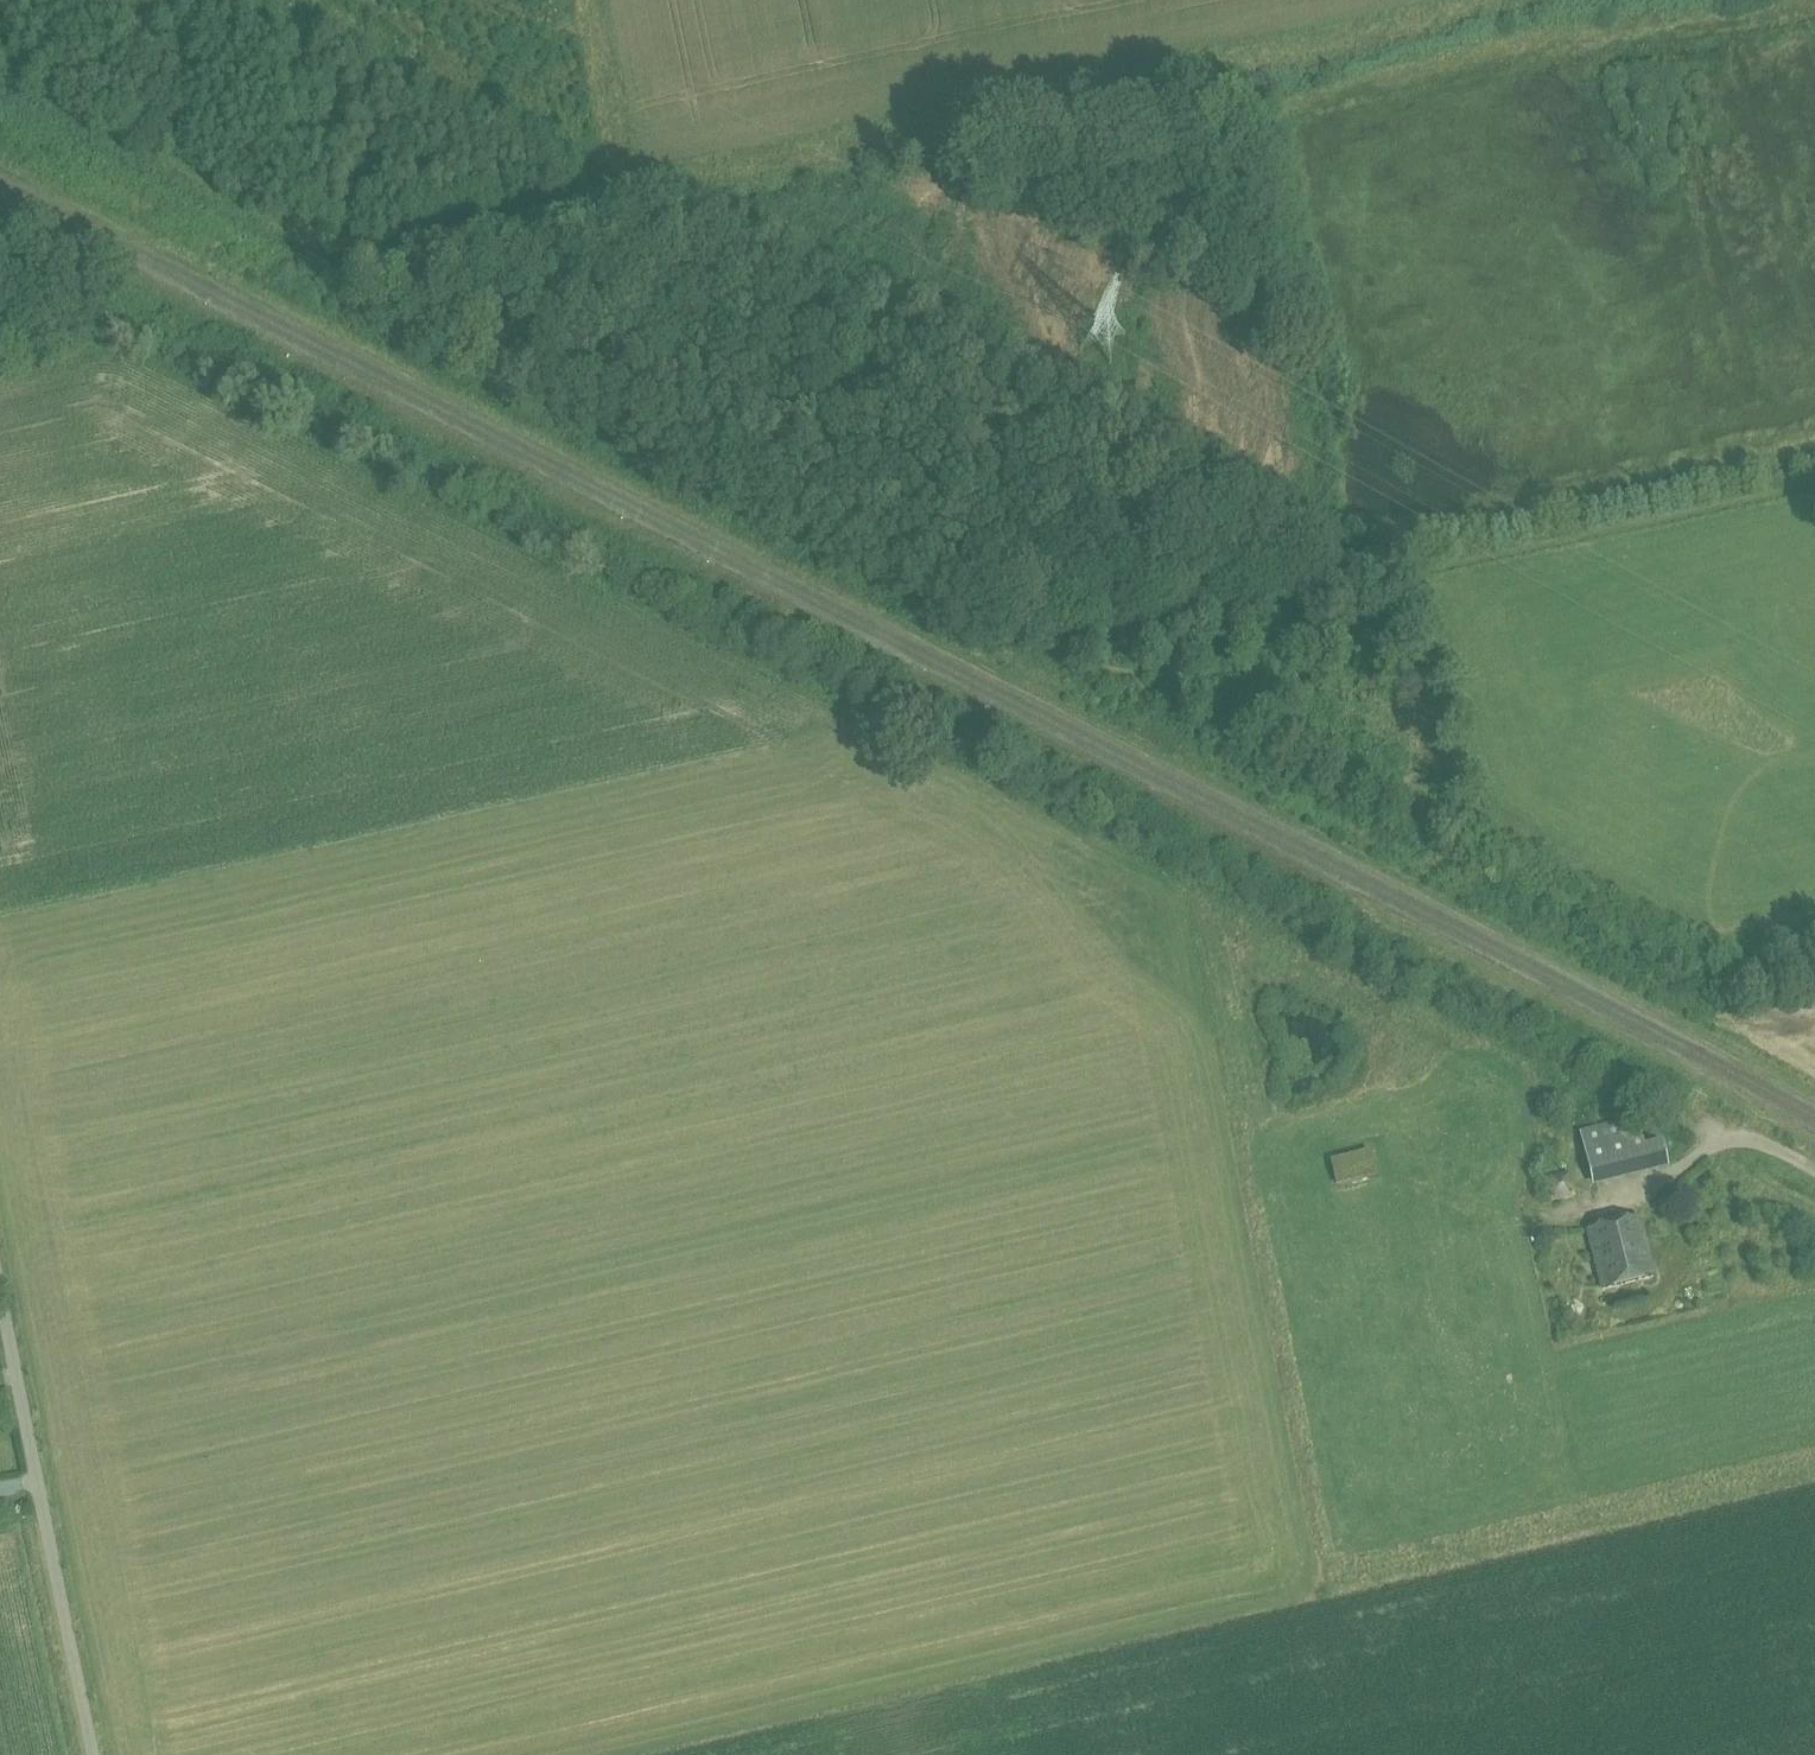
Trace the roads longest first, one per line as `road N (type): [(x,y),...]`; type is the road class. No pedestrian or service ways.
road 1 (track): [(1035,590),(1318,522),(1373,537),(1814,440)]
road 2 (unclassified): [(0,1279),(101,1754)]

